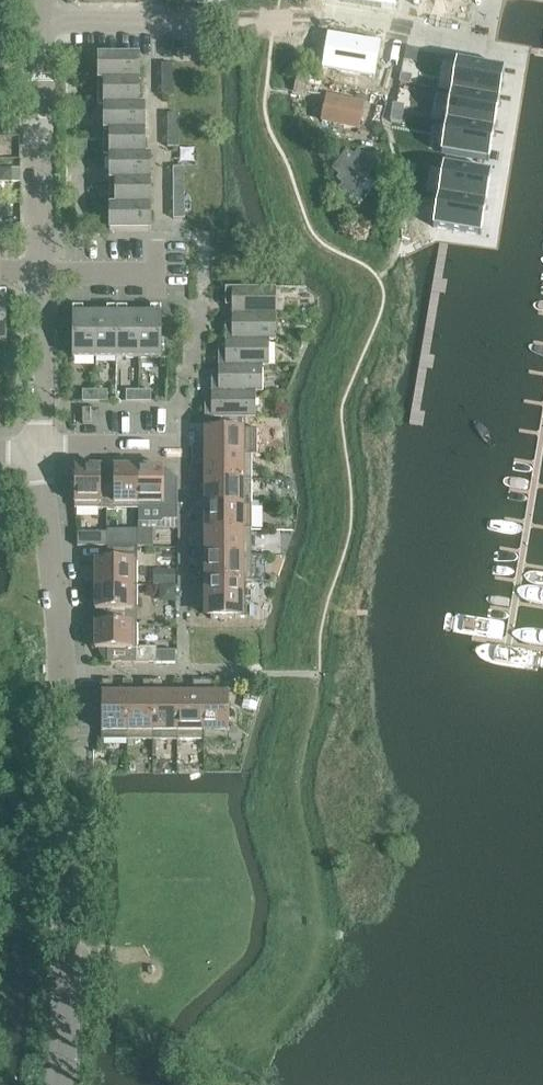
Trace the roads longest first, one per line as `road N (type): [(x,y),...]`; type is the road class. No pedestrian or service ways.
road 1 (unclassified): [(60,1084),(68,1006),(64,673)]
road 2 (residential): [(425,38),(324,23),(42,19)]
road 3 (residential): [(41,273),(42,19)]
road 4 (residential): [(64,673),(40,452)]
road 5 (residential): [(40,452),(41,273)]
road 6 (residential): [(40,452),(177,445)]

